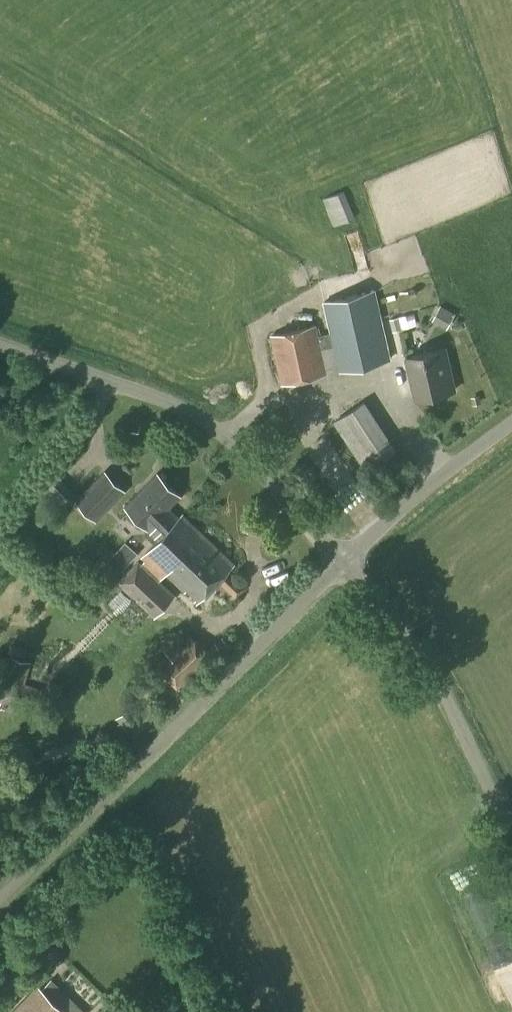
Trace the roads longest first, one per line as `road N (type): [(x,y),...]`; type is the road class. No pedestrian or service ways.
road 1 (unclassified): [(0,887),(344,558)]
road 2 (unclassified): [(344,558),(236,435),(175,391),(0,339)]
road 3 (unclassified): [(511,817),(423,641),(344,558)]
road 4 (unclassified): [(344,558),(511,408)]

